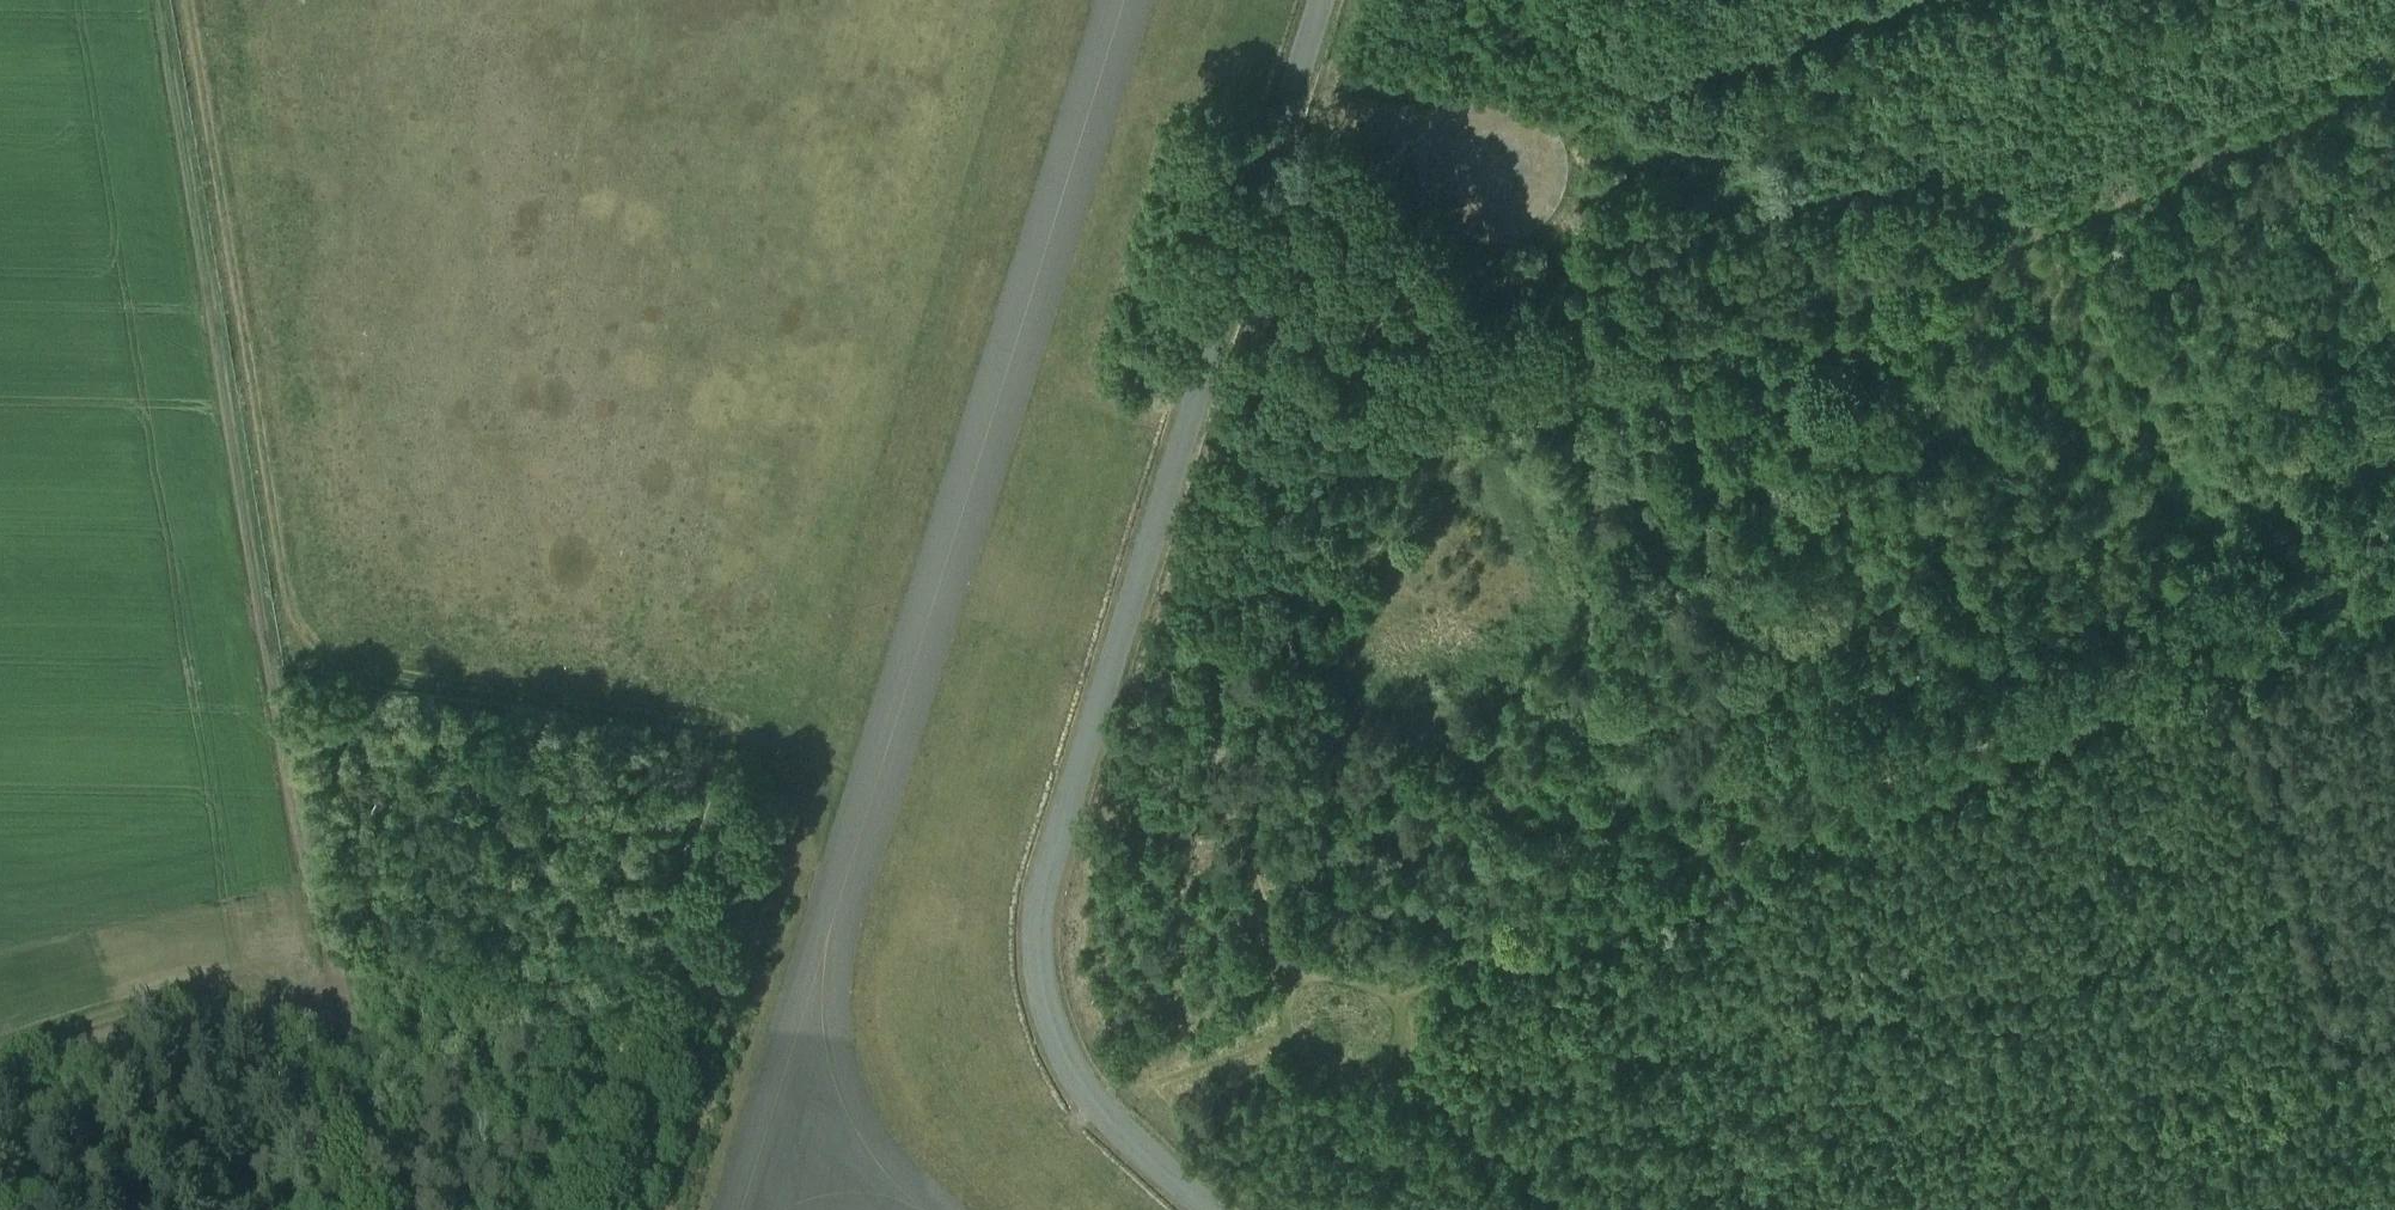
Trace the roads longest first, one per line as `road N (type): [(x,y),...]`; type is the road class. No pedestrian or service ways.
road 1 (track): [(0,1077),(79,1044),(183,1016),(298,997),(319,1005),(355,1048),(362,1100),(355,1209)]

